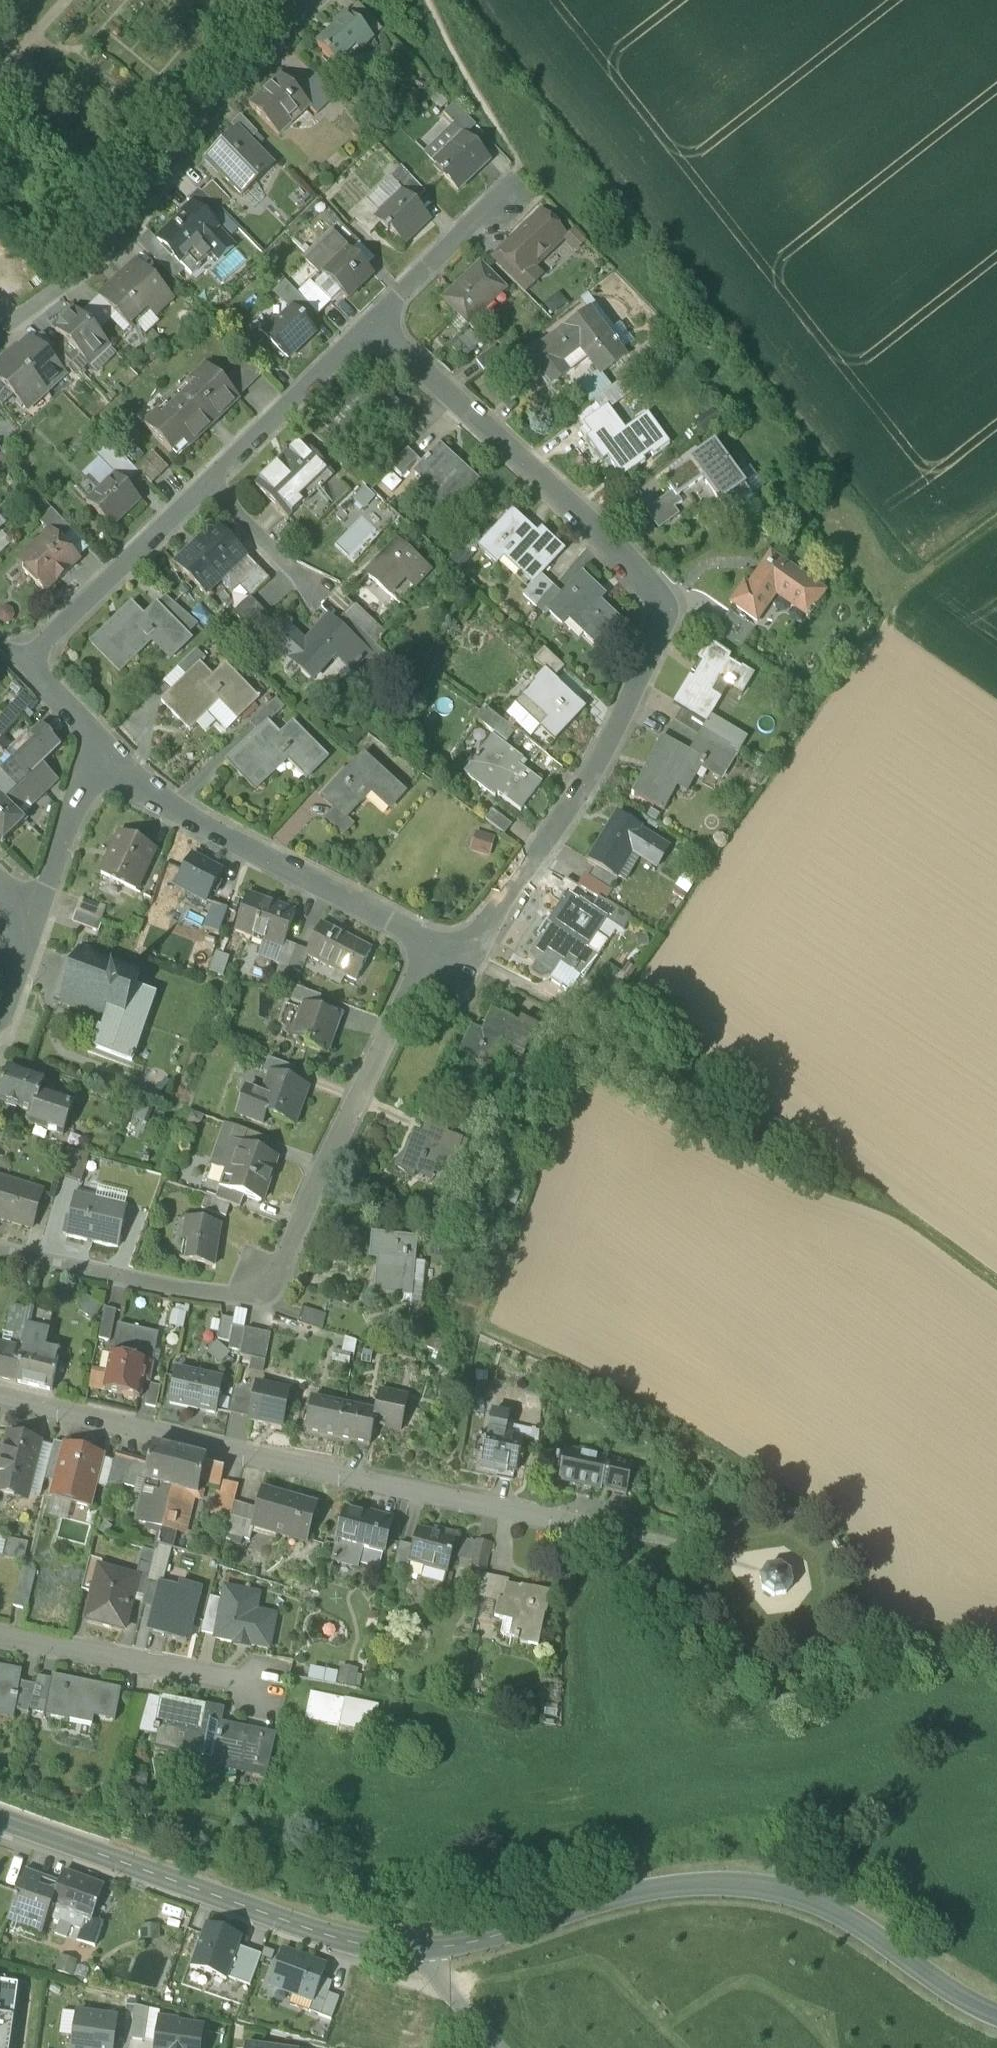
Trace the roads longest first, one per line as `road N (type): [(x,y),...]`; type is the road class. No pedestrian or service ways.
road 1 (residential): [(430,944),(471,958),(592,773),(663,631),(641,578),(376,326)]
road 2 (residential): [(0,1254),(174,1290),(240,1294),(269,1282),(430,944)]
road 3 (tertiary): [(427,1951),(653,1891),(720,1885),(794,1895),(996,2014)]
road 4 (residential): [(0,1401),(589,1529)]
road 5 (track): [(589,1529),(644,1588),(689,1669),(748,1703),(811,1697),(897,1661),(996,1669)]
road 6 (residential): [(0,330),(122,239),(224,88),(319,0)]
road 7 (tertiary): [(0,1825),(336,1941),(427,1951)]
road 8 (residential): [(105,746),(163,806),(430,944)]
road 9 (residential): [(0,1638),(262,1693)]
road 10 (residential): [(202,486),(27,676)]
road 11 (residential): [(376,326),(202,486)]
road 12 (residential): [(508,188),(376,326)]
road 13 (residential): [(35,920),(105,746)]
road 14 (residential): [(202,486),(331,606)]
road 15 (track): [(996,518),(891,601)]
road 16 (track): [(891,1210),(996,1287)]
road 17 (residential): [(427,1951),(430,1976),(496,2047)]

